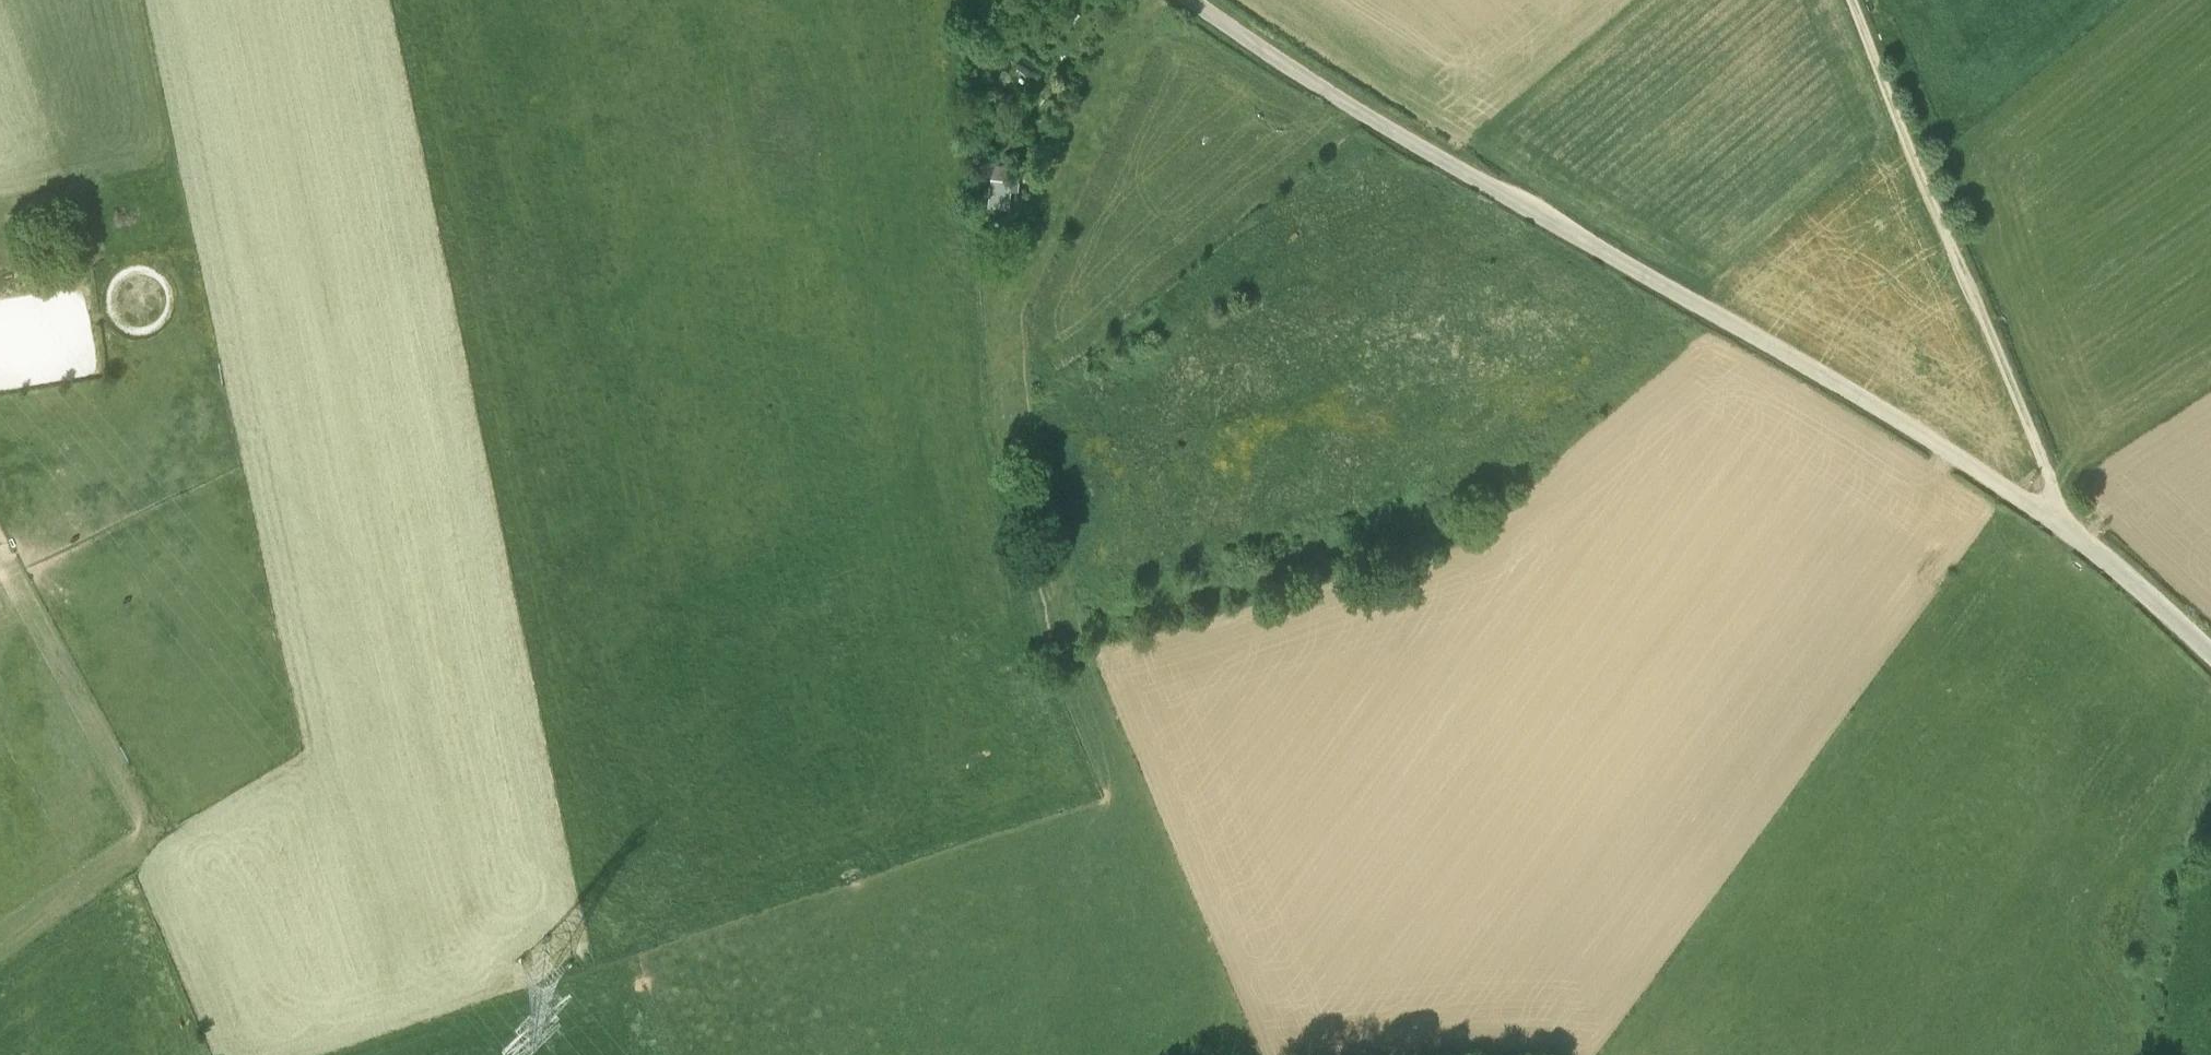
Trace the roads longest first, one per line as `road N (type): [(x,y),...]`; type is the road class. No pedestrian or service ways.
road 1 (unclassified): [(2210,654),(2106,559),(1920,430),(1365,113),(1190,0)]
road 2 (track): [(2058,524),(2037,447),(1851,0)]

